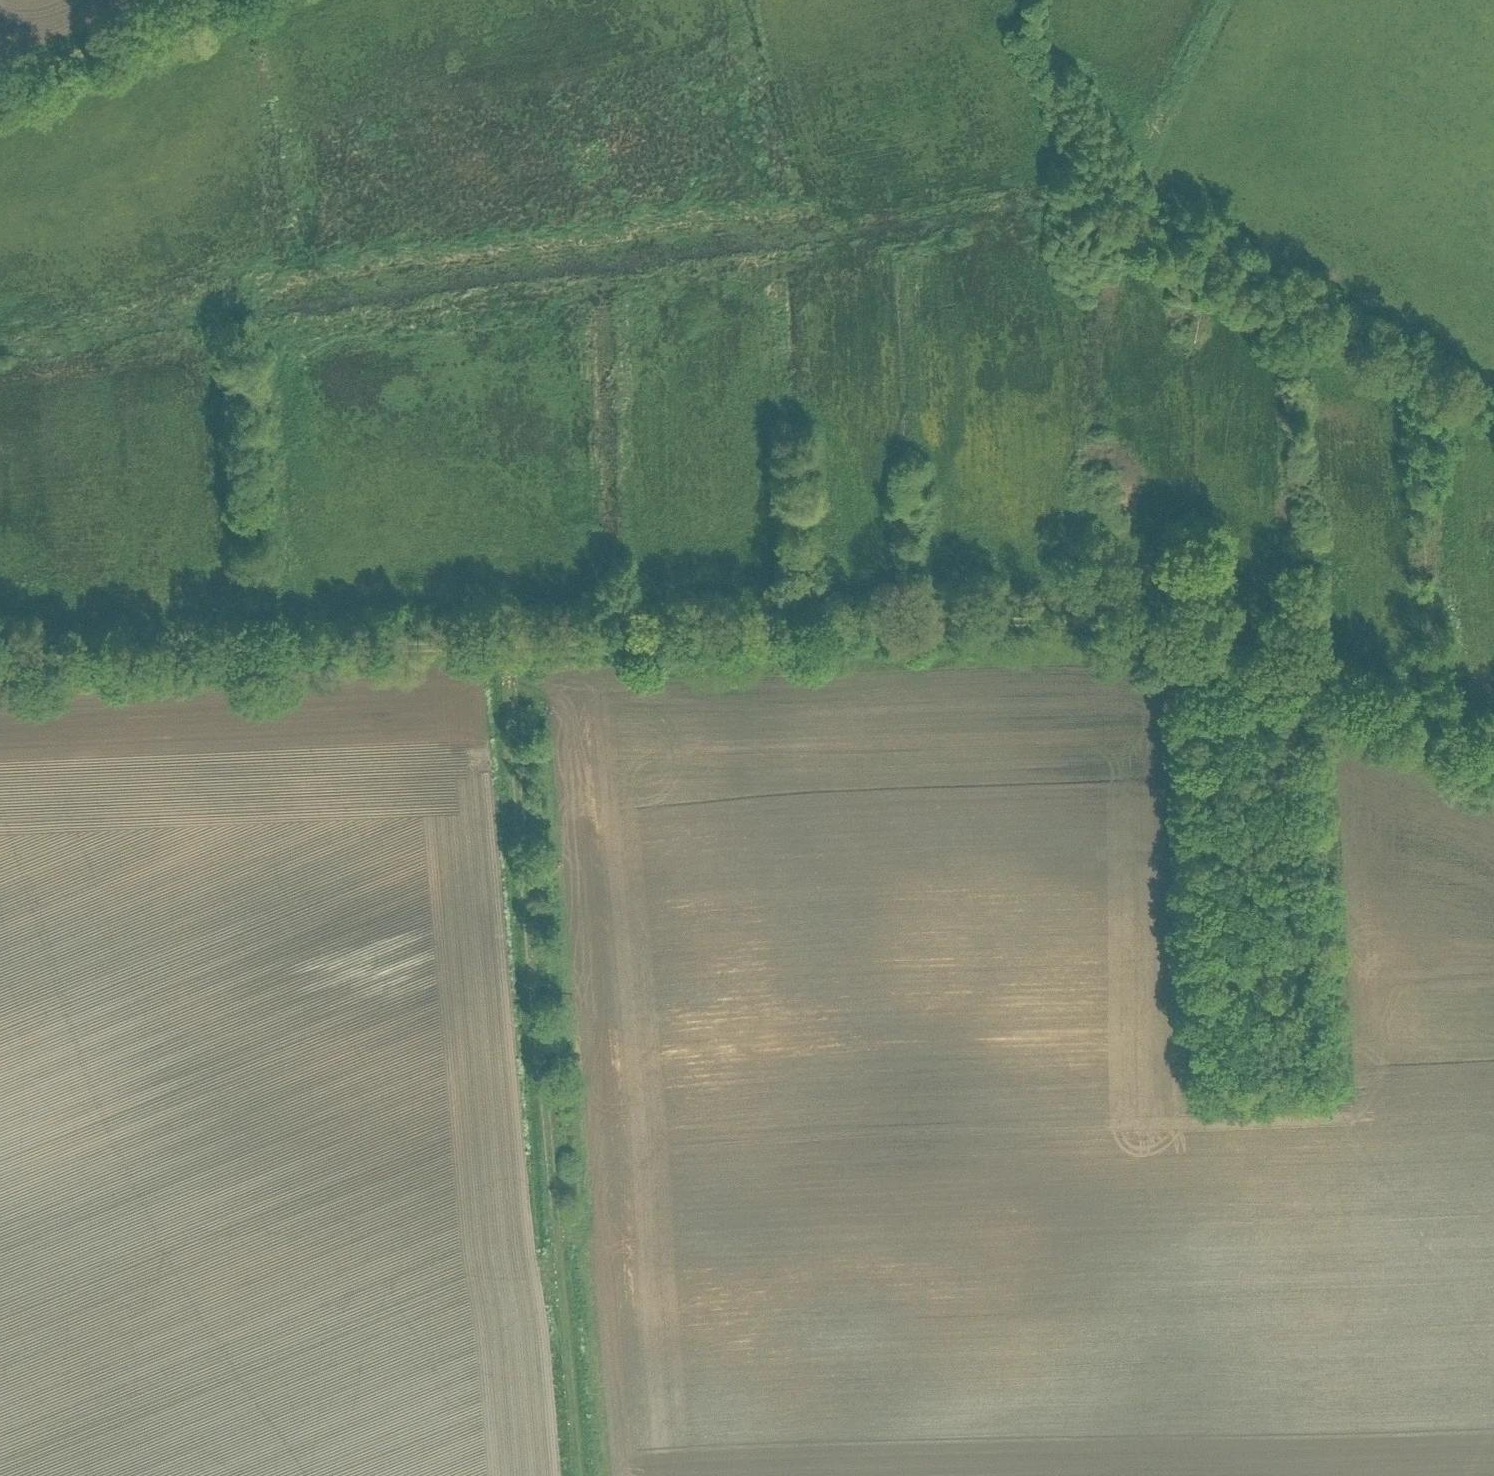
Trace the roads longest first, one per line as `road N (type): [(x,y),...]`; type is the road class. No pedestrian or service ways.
road 1 (track): [(0,662),(1048,622),(1158,643),(1493,754)]
road 2 (track): [(509,642),(581,1475)]
road 3 (track): [(0,84),(184,0)]

